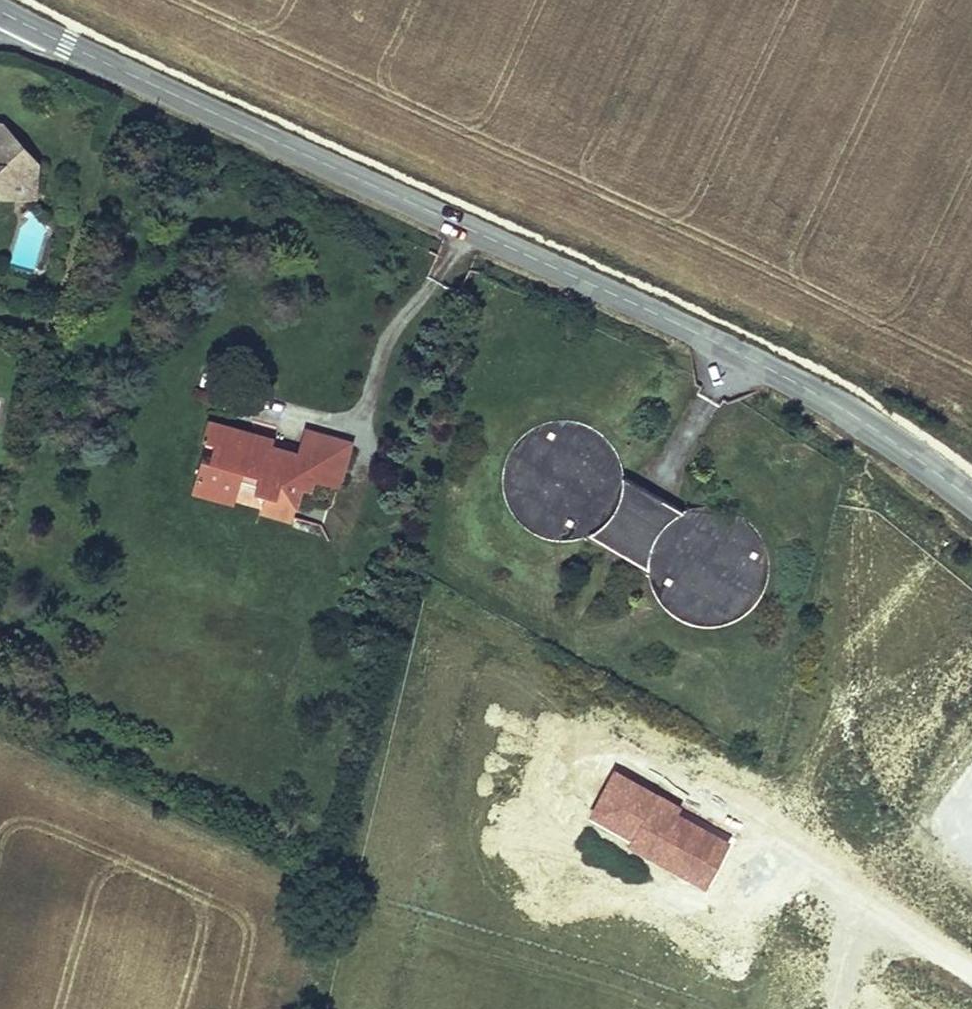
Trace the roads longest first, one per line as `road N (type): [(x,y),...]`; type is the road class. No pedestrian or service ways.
road 1 (tertiary): [(971,502),(846,411),(774,371),(0,11)]

